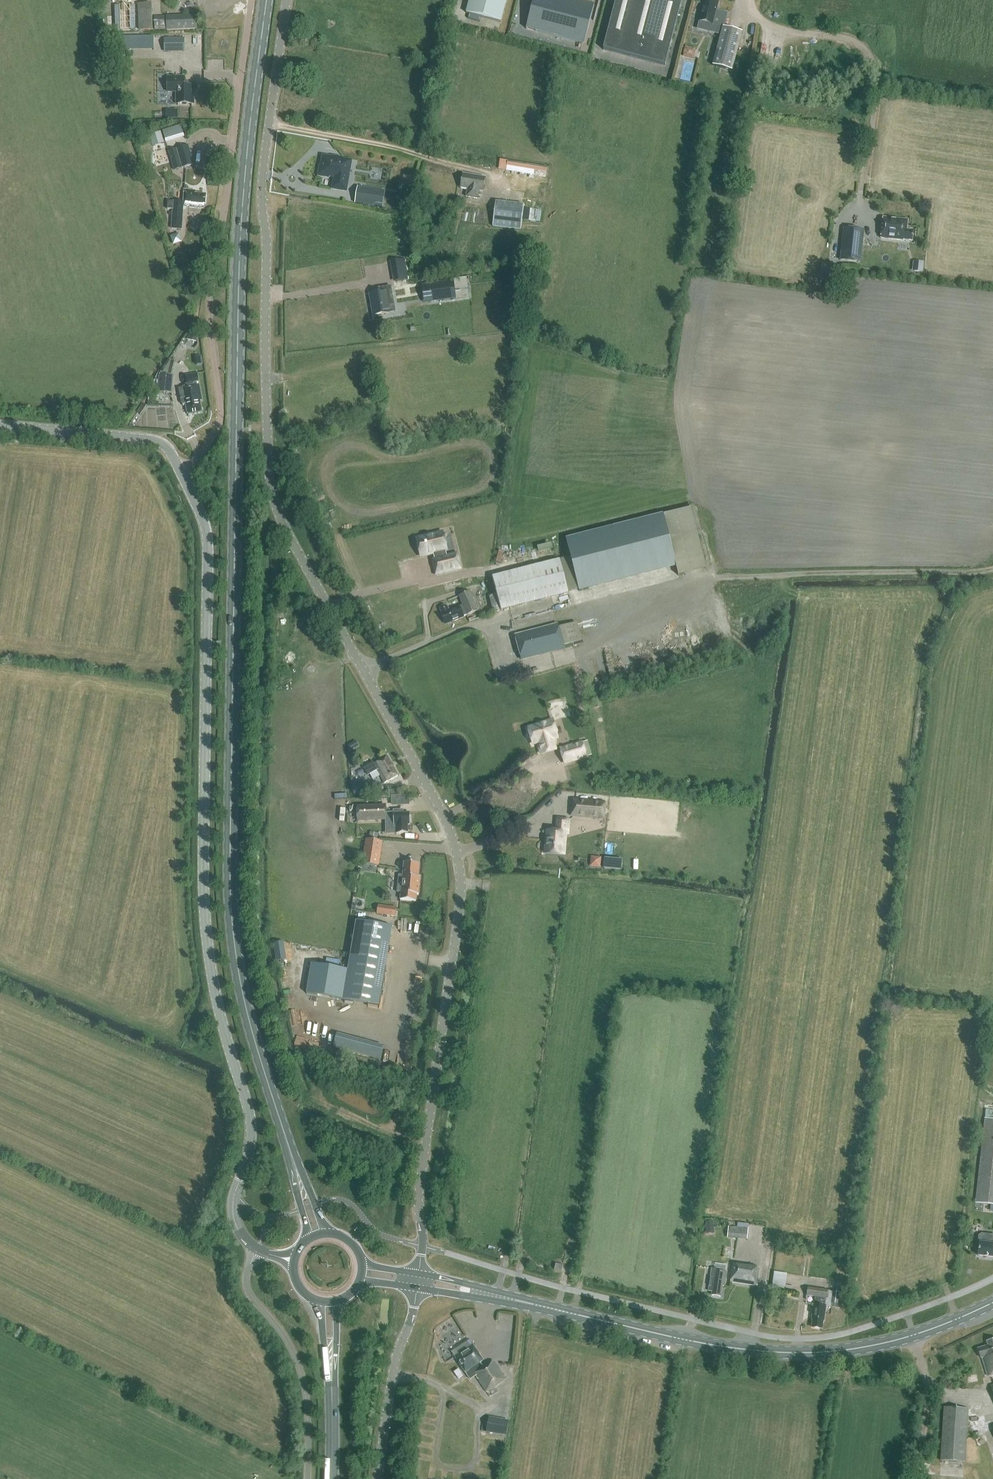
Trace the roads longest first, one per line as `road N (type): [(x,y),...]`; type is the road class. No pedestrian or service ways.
road 1 (unclassified): [(419,1274),(420,1184),(461,882),(438,805),(271,490),(262,188),(287,0)]
road 2 (primary): [(294,1162),(247,1012),(230,839),(239,245),(267,0)]
road 3 (tertiary): [(257,1249),(242,1235),(233,1208),(250,1119),(206,928),(208,542),(182,474)]
road 4 (unclassified): [(182,474),(221,419),(210,312),(252,0)]
road 5 (secondary): [(913,1336),(838,1352),(730,1349),(489,1294)]
road 6 (unclassified): [(257,1249),(245,1286),(300,1370),(307,1478)]
road 7 (track): [(269,124),(500,180)]
road 8 (tertiary): [(182,474),(154,441),(0,425)]
road 9 (unclassified): [(377,1478),(393,1369),(417,1288)]
road 10 (unclassified): [(919,1478),(927,1383),(913,1336)]

